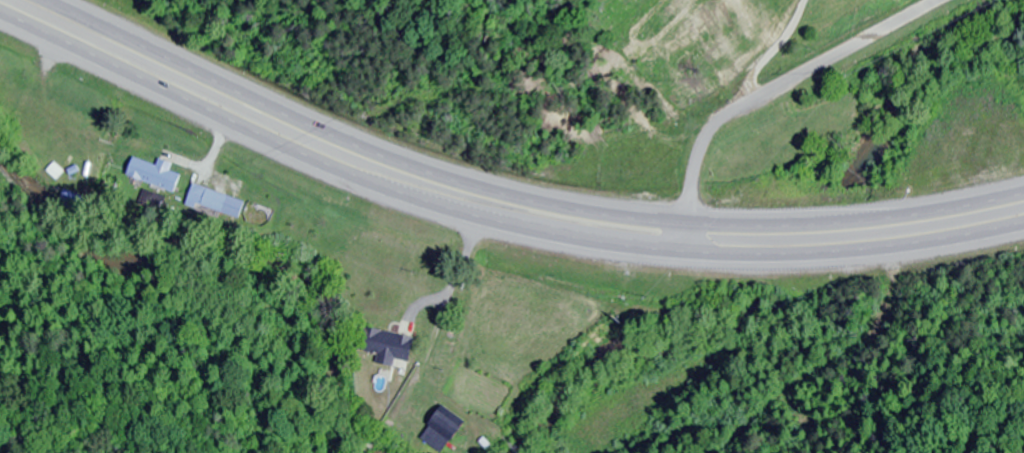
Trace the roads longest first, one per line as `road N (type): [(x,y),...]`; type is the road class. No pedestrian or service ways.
road 1 (trunk): [(0,16),(373,187),(583,243),(688,255),(815,256),(1023,226)]
road 2 (trunk): [(1023,189),(928,209),(793,222),(565,204),(389,155),(54,0)]
road 3 (residential): [(690,219),(701,152),(717,124),(941,0)]

